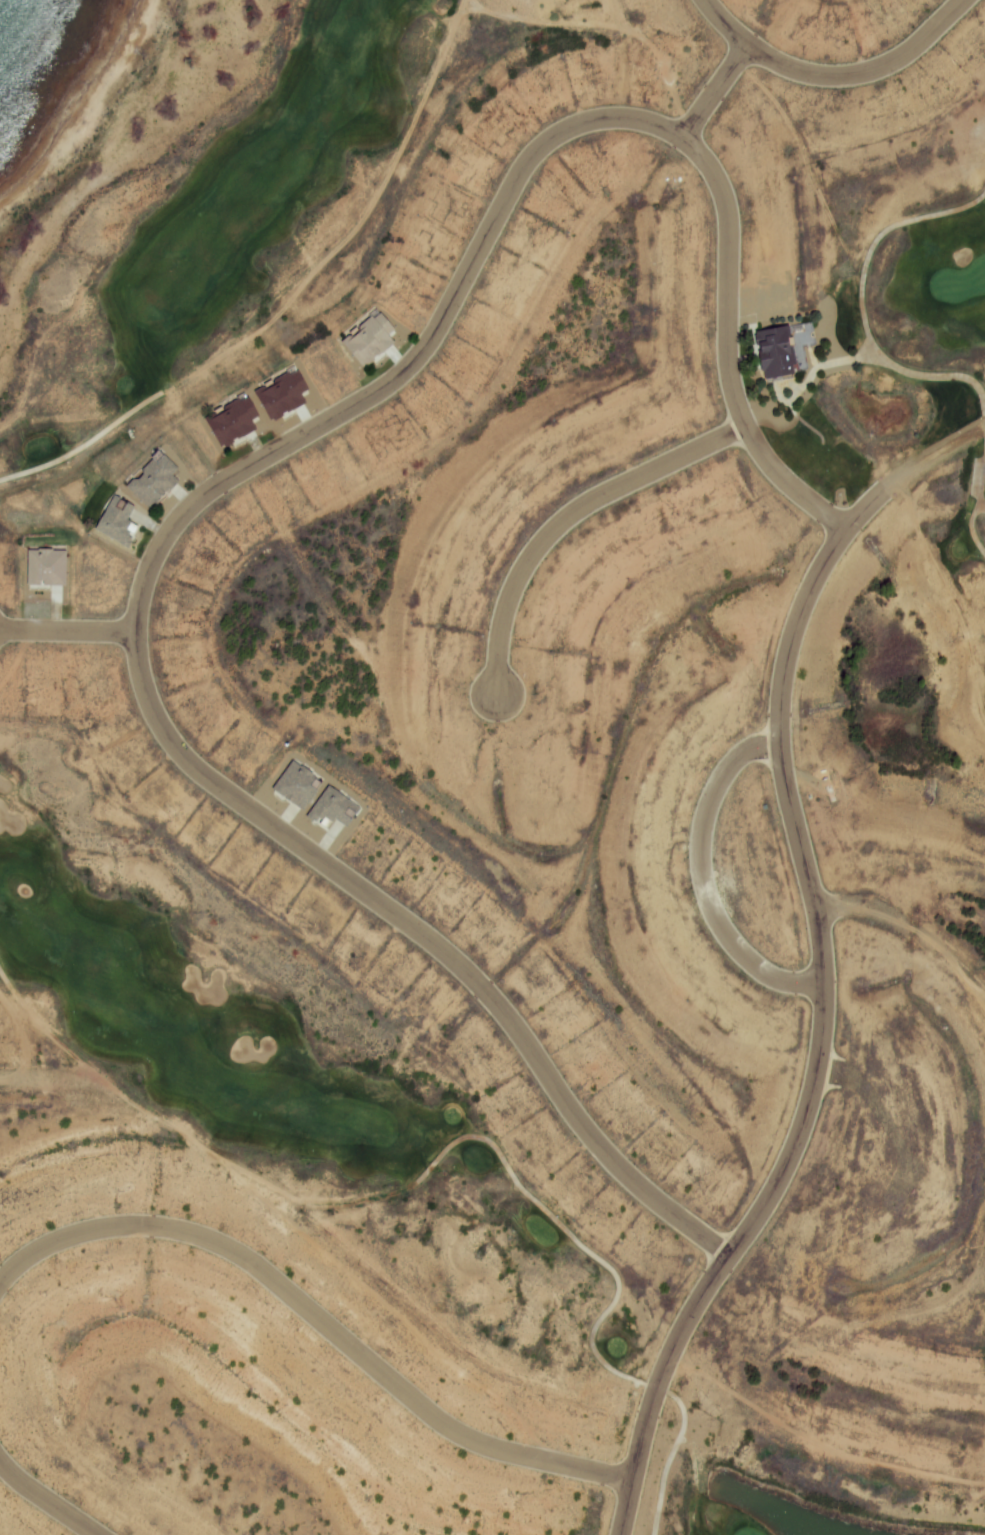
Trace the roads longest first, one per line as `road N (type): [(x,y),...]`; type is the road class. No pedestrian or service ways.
road 1 (residential): [(846,528),(778,472),(732,394),(725,366),(727,229),(717,179),(681,138),(598,118),(550,136),(530,154),(410,363),(365,399),(199,498),(158,549),(140,601),(139,664),(171,739),(209,779),(456,961),(507,1015),(570,1111),(622,1171),(731,1258)]
road 2 (residential): [(883,491),(846,528),(805,601),(781,699),(783,774),(822,957),(818,1068),(789,1160),(672,1352),(623,1534)]
road 3 (track): [(0,971),(47,1032),(137,1106),(303,1203),(400,1192),(417,1185),(454,1144),(490,1141),(522,1189),(618,1278),(620,1297),(594,1336),(599,1357),(618,1373),(675,1394),(686,1412),(657,1534)]
road 4 (residential): [(635,1478),(504,1452),(456,1433),(246,1258),(200,1236),(153,1226),(99,1228),(44,1248),(0,1284)]
road 5 (track): [(463,0),(382,185),(350,234),(201,370),(86,447),(0,481)]
road 6 (residential): [(745,426),(600,496),(550,531),(508,600),(497,683)]
road 7 (track): [(984,194),(966,208),(883,233),(869,253),(860,296),(877,355),(916,376),(968,380),(981,392),(984,417)]
road 8 (residential): [(781,747),(737,756),(724,776),(703,827),(702,878),(721,929),(760,971),(777,981),(824,984)]
road 9 (residential): [(705,0),(778,64),(828,76),(886,65),(961,0)]
road 10 (residential): [(818,1068),(851,1077),(864,1090),(911,1170)]
road 11 (residential): [(136,632),(0,631)]
road 12 (residential): [(984,426),(883,491)]
road 13 (residential): [(0,1463),(96,1534)]

